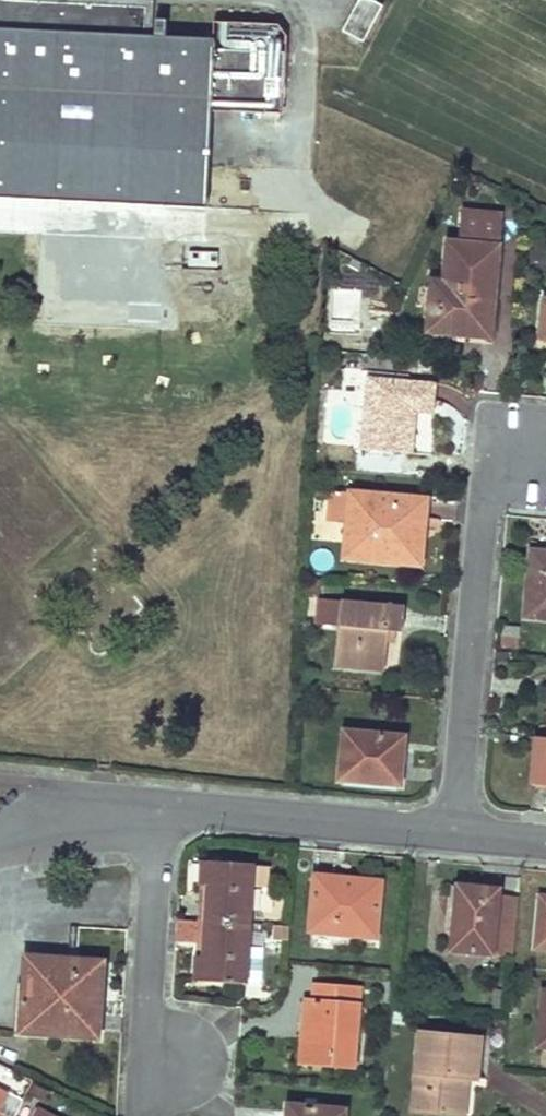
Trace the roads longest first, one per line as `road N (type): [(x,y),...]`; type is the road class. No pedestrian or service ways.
road 1 (residential): [(455,827),(486,495),(545,466)]
road 2 (residential): [(163,805),(138,1115)]
road 3 (residential): [(163,805),(455,827)]
road 4 (residential): [(0,843),(163,805)]

